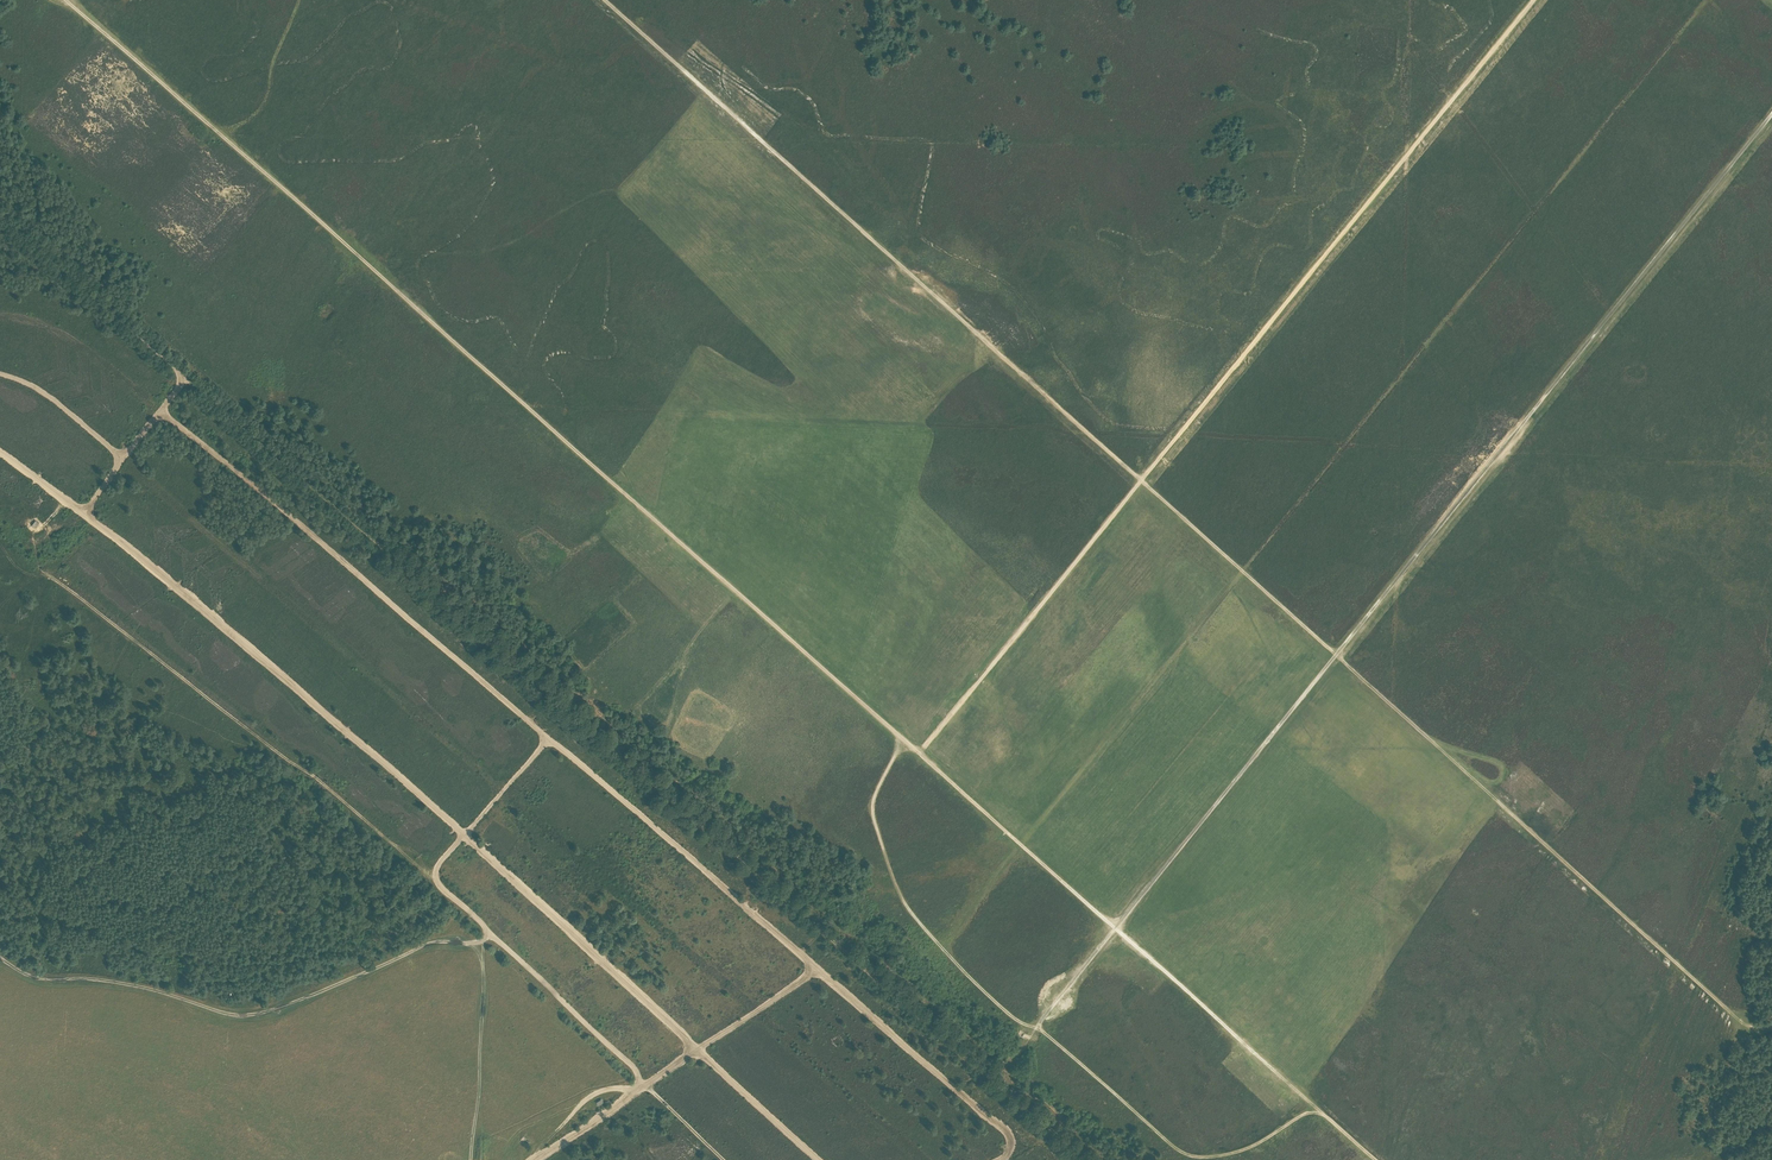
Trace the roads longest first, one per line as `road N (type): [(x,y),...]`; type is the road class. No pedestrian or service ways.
road 1 (track): [(0,214),(1086,1159)]
road 2 (track): [(0,373),(55,400),(122,459),(160,411),(1007,1133),(1012,1146),(999,1159)]
road 3 (track): [(949,955),(960,922),(1707,0)]
road 4 (track): [(0,451),(446,816),(819,1159)]
road 5 (track): [(549,738),(436,867),(436,879),(635,1068),(641,1089),(586,1099),(536,1159)]
road 6 (track): [(436,879),(54,579),(23,572),(0,544)]
road 7 (track): [(0,958),(32,977),(135,986),(238,1016),(329,988),(434,942),(478,943),(492,934)]
road 8 (track): [(817,970),(537,1159)]
road 9 (track): [(484,938),(471,1159)]

